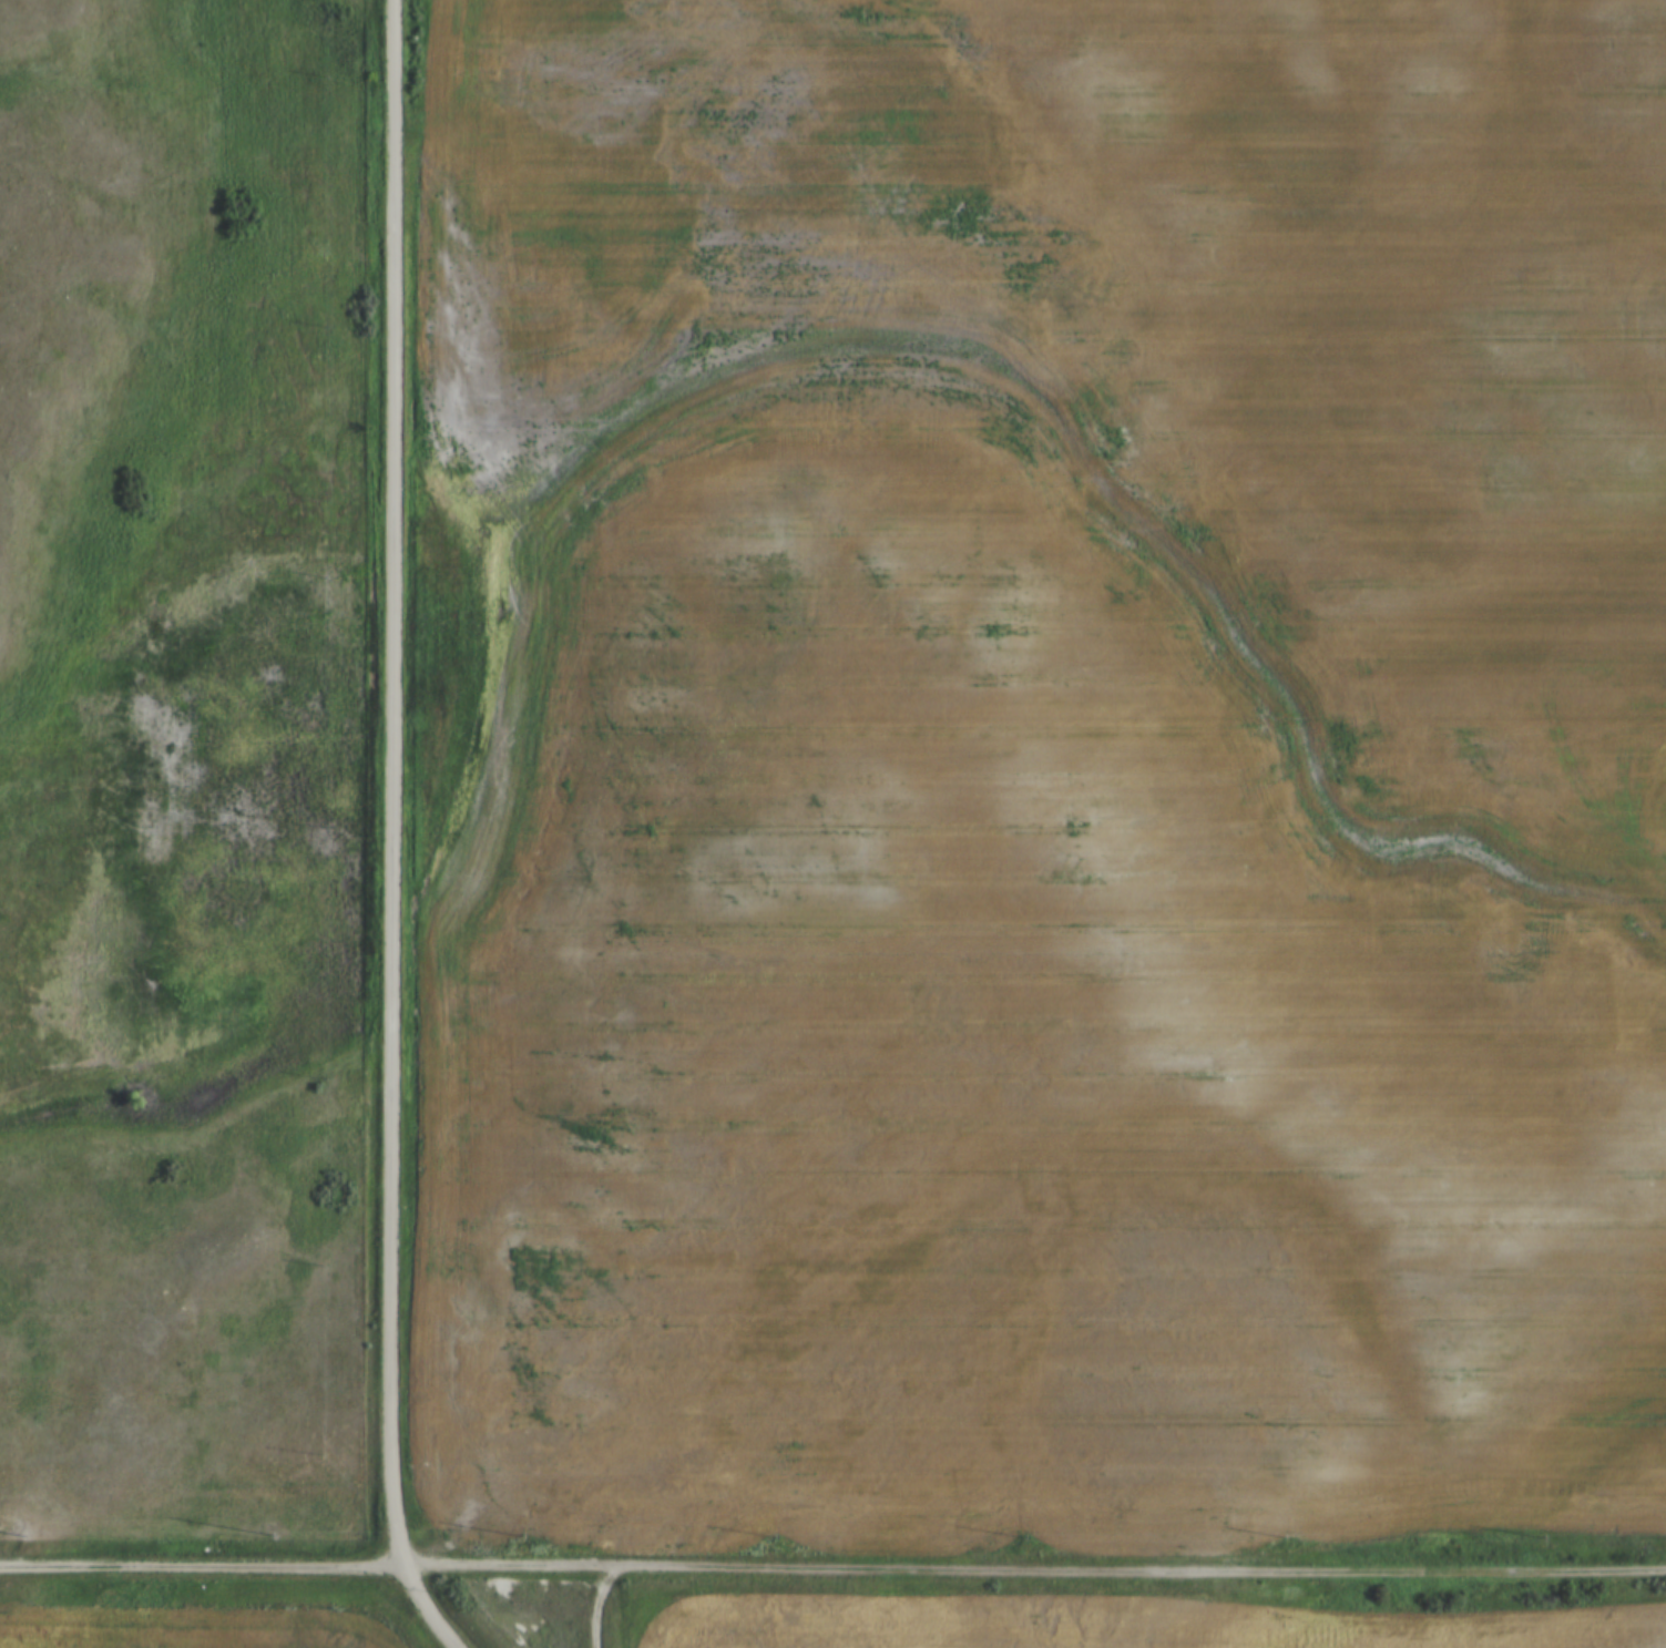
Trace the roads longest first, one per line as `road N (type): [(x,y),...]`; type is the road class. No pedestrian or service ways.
road 1 (tertiary): [(405,1565),(395,1518),(391,1366),(395,0)]
road 2 (track): [(405,1565),(1665,1573)]
road 3 (track): [(405,1565),(0,1566)]

